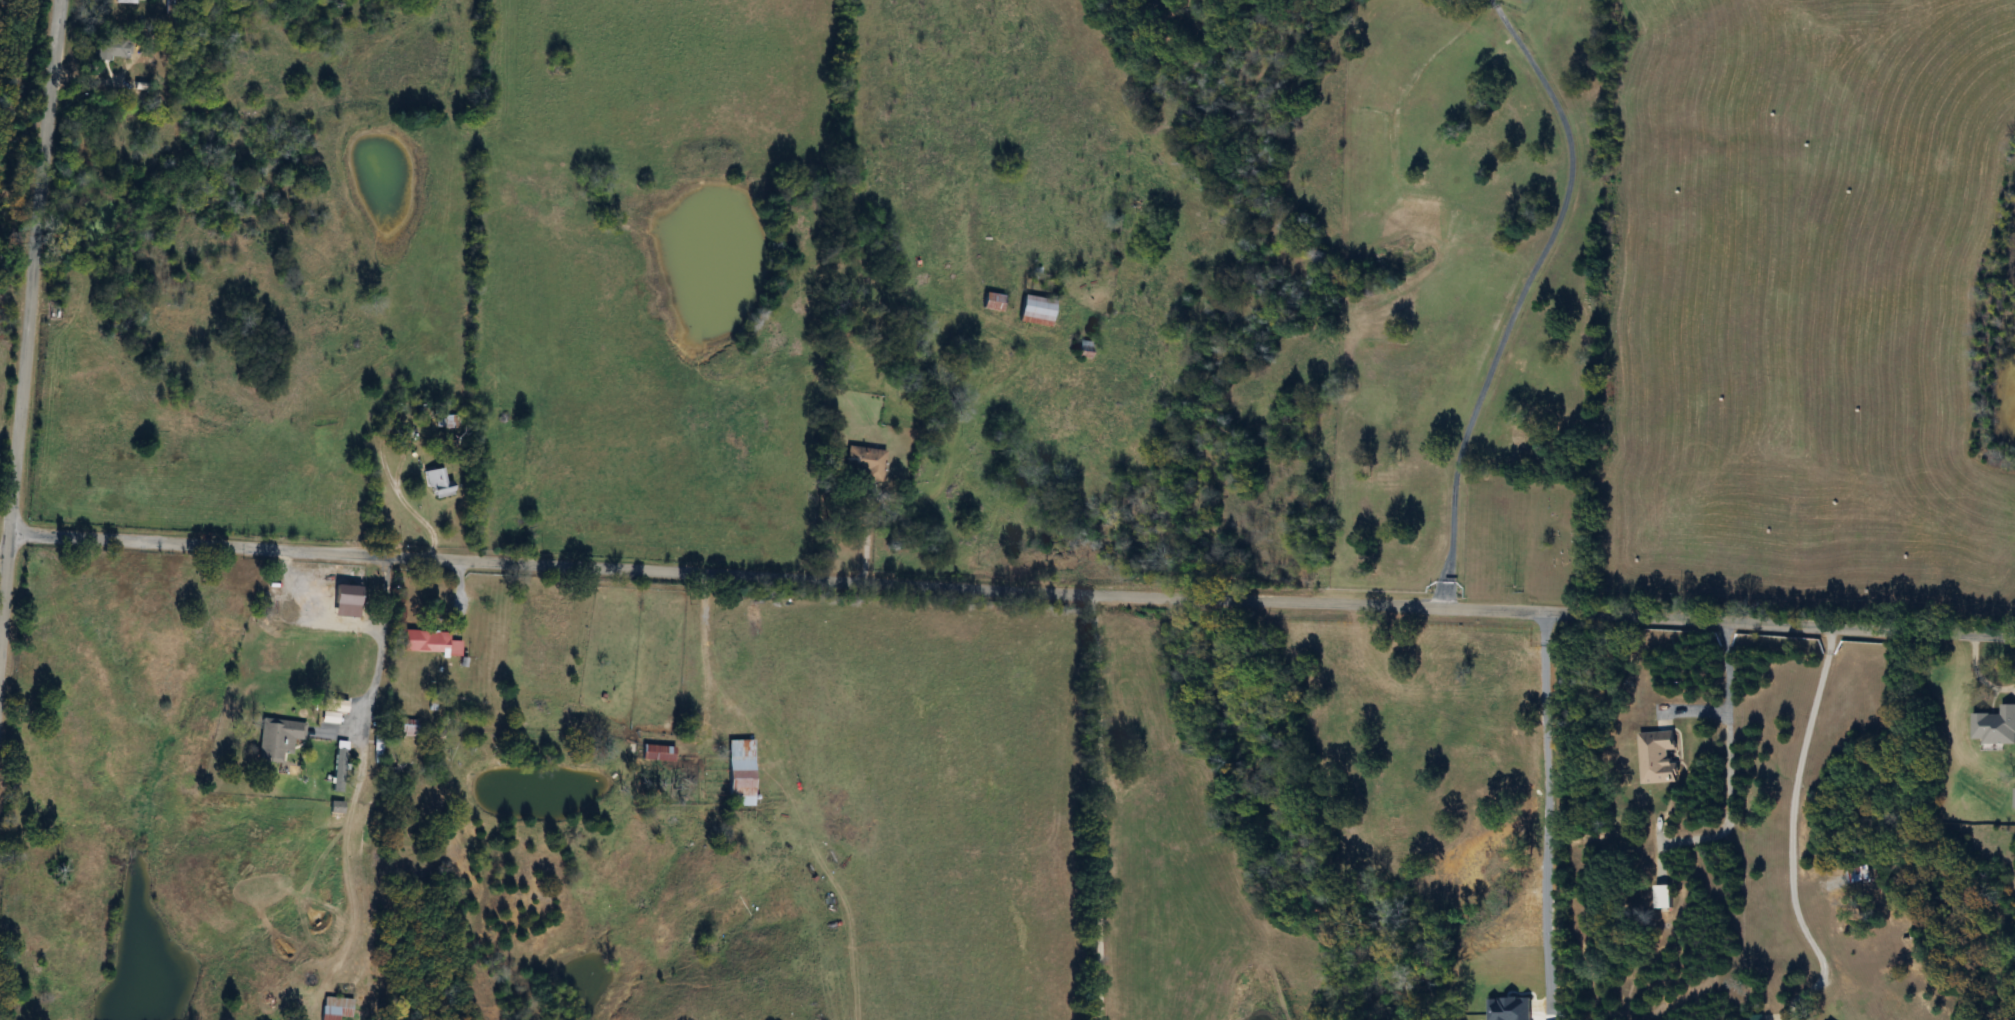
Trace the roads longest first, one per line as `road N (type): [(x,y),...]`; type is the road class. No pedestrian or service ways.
road 1 (residential): [(12,536),(2014,645)]
road 2 (tertiary): [(64,0),(0,676)]

